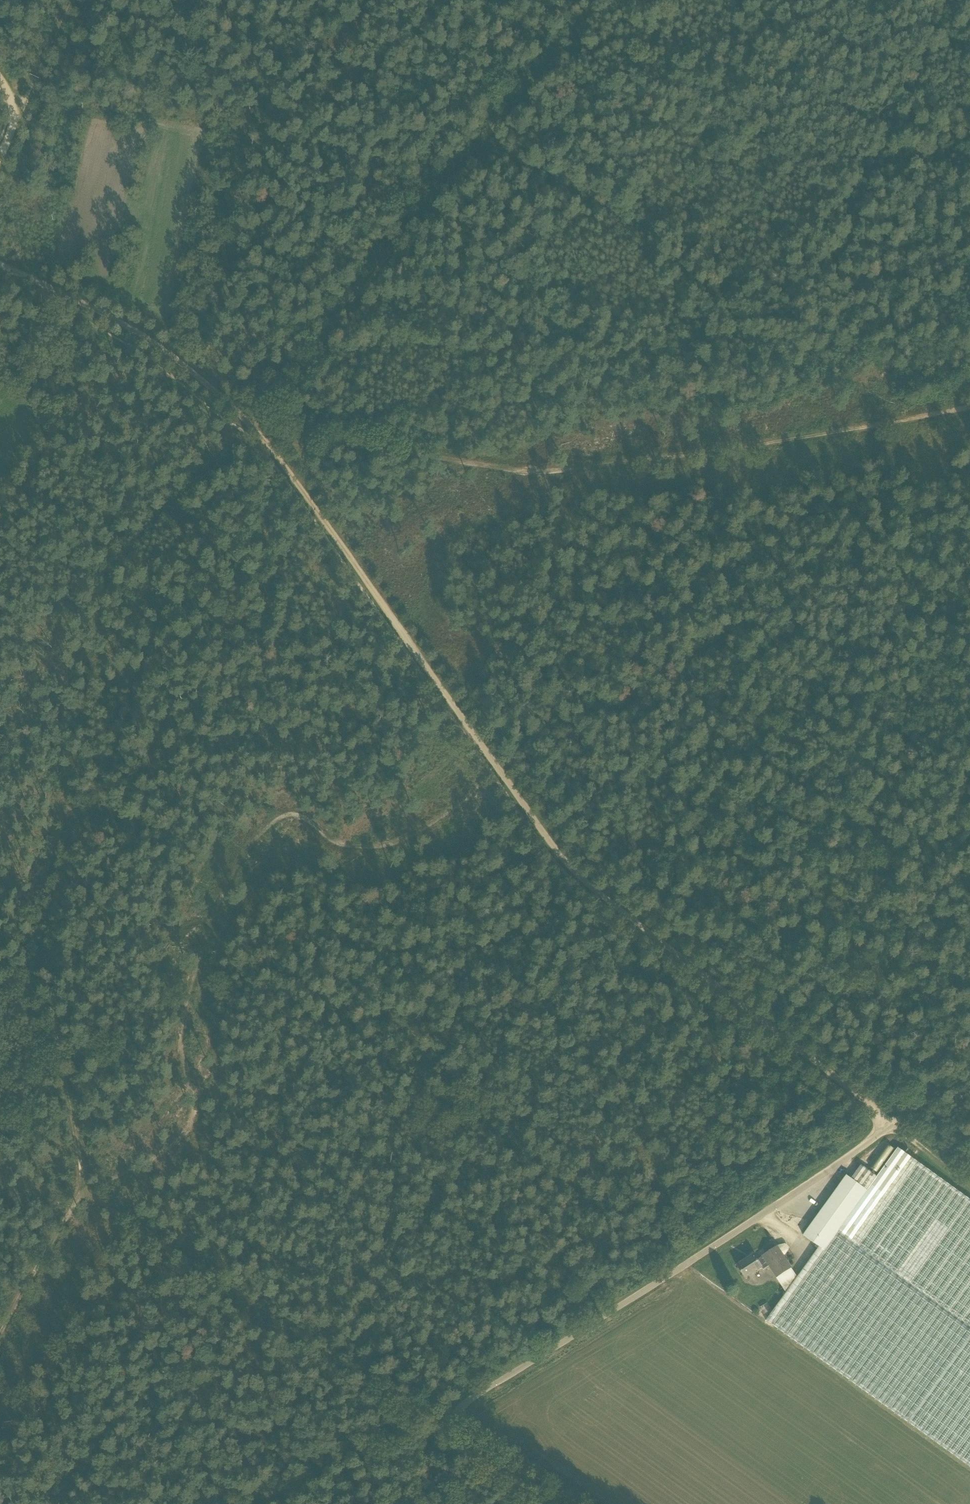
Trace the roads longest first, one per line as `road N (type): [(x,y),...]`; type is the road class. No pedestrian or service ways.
road 1 (track): [(0,265),(138,332),(250,425),(570,865),(892,1125)]
road 2 (track): [(499,767),(458,806),(388,845),(342,846),(293,815),(269,826),(228,882),(196,966),(180,1035),(193,1121),(160,1156),(83,1191),(415,1413),(452,1428)]
road 3 (track): [(969,406),(759,445),(540,472),(259,434)]
road 4 (track): [(241,431),(597,0)]
road 5 (unclassified): [(452,1428),(465,1403),(892,1125)]
road 6 (track): [(0,967),(55,1030),(83,1181),(0,1336)]
road 7 (track): [(452,1428),(251,1503)]
road 8 (track): [(550,1503),(458,1443),(452,1428)]

